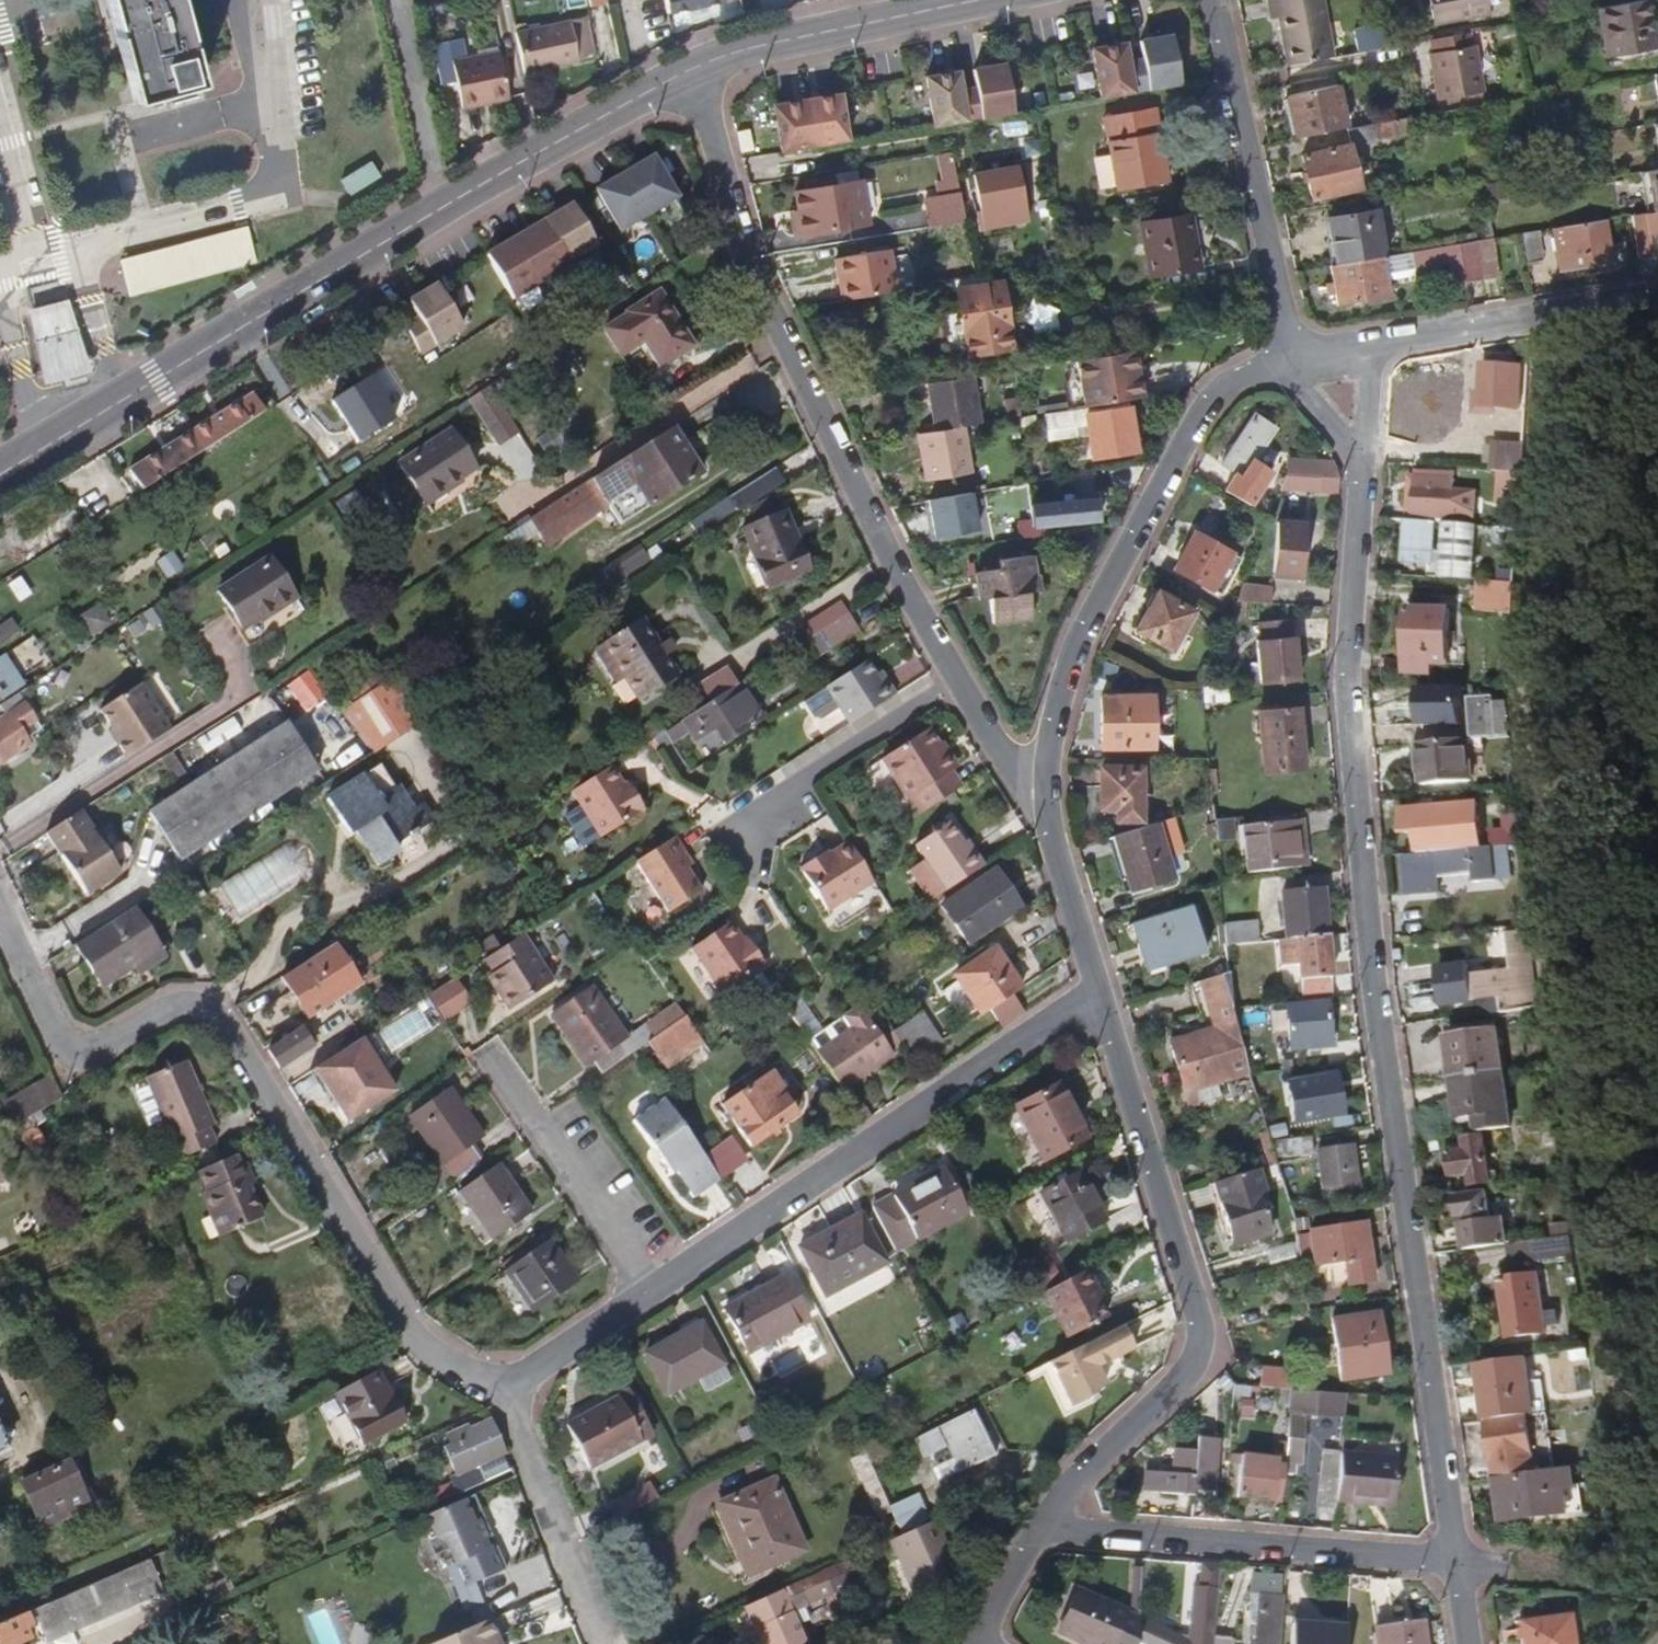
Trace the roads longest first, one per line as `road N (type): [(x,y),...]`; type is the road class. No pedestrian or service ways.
road 1 (residential): [(1296,354),(1361,458),(1344,680),(1371,995),(1459,1562)]
road 2 (residential): [(525,1419),(510,1392),(435,1349),(409,1323),(223,1022),(192,1008),(165,1010),(100,1044),(72,1045),(55,1030),(0,910)]
road 3 (residential): [(955,679),(738,238),(697,58)]
road 4 (residential): [(1038,1530),(1083,1473),(1191,1374),(1203,1350),(1197,1293),(1102,990)]
road 5 (residential): [(1053,810),(1050,769),(1067,685),(1197,427),(1232,383),(1296,354)]
road 6 (residential): [(1102,990),(654,1291)]
road 7 (secondary): [(0,476),(448,209)]
road 8 (residential): [(1038,1530),(1459,1562)]
road 9 (residential): [(1296,354),(1657,293)]
road 10 (residential): [(1215,0),(1296,354)]
road 11 (secondary): [(448,209),(697,58)]
road 12 (residential): [(494,1057),(654,1291)]
road 13 (residential): [(955,679),(772,802),(755,850)]
road 14 (secondary): [(697,58),(947,0)]
road 15 (residential): [(608,1643),(525,1419)]
road 16 (residential): [(402,0),(448,209)]
road 17 (residential): [(1459,1562),(1657,1584)]
road 18 (residential): [(654,1291),(546,1364),(525,1419)]
road 19 (residential): [(1102,990),(1053,810)]
road 20 (residential): [(1053,810),(955,679)]
road 21 (residential): [(982,1641),(1038,1530)]

